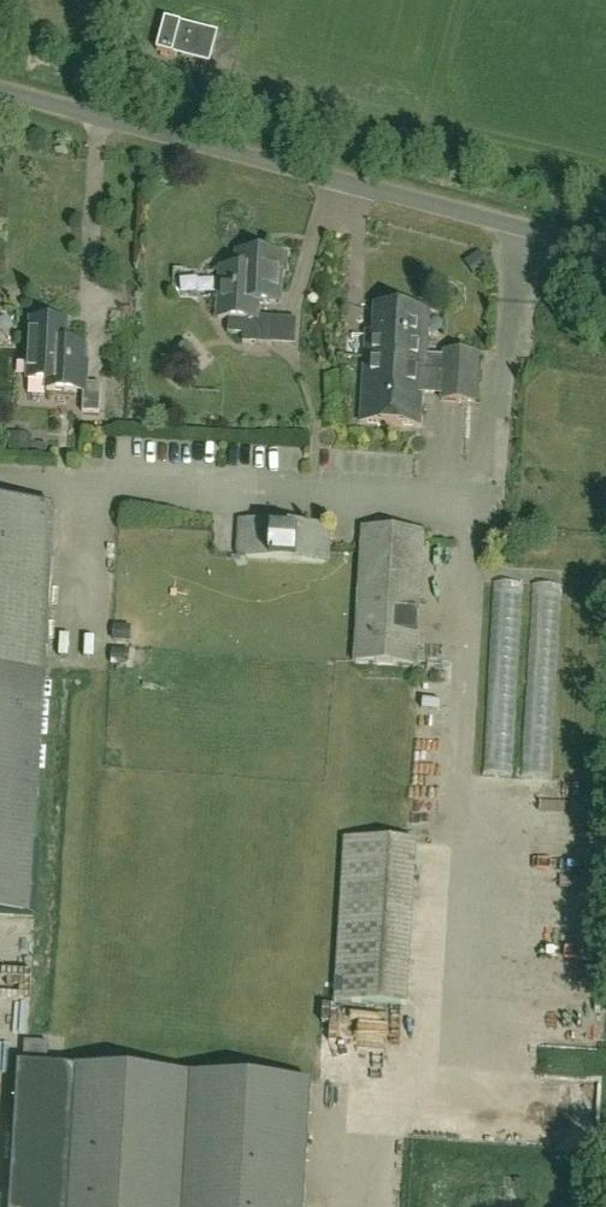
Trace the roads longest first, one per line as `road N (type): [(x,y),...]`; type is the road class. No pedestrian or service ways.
road 1 (unclassified): [(605,250),(0,90)]

